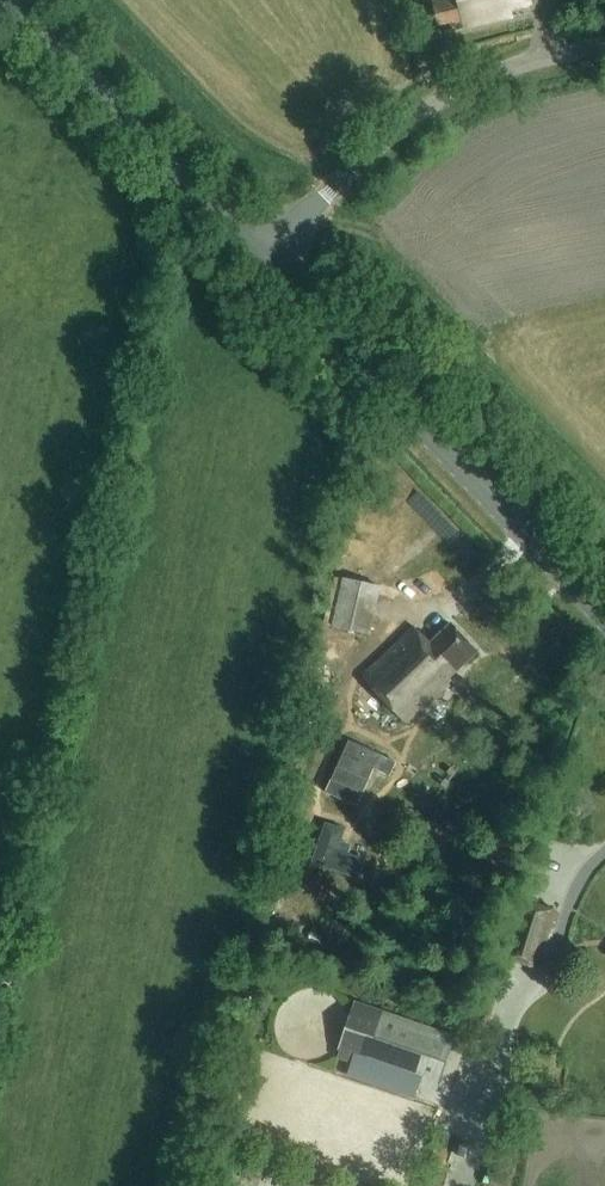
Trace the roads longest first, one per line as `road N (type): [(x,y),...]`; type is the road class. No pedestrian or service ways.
road 1 (tertiary): [(604,621),(262,260)]
road 2 (unclassified): [(262,260),(390,133),(489,71),(604,47)]
road 3 (tertiary): [(262,260),(14,0)]

